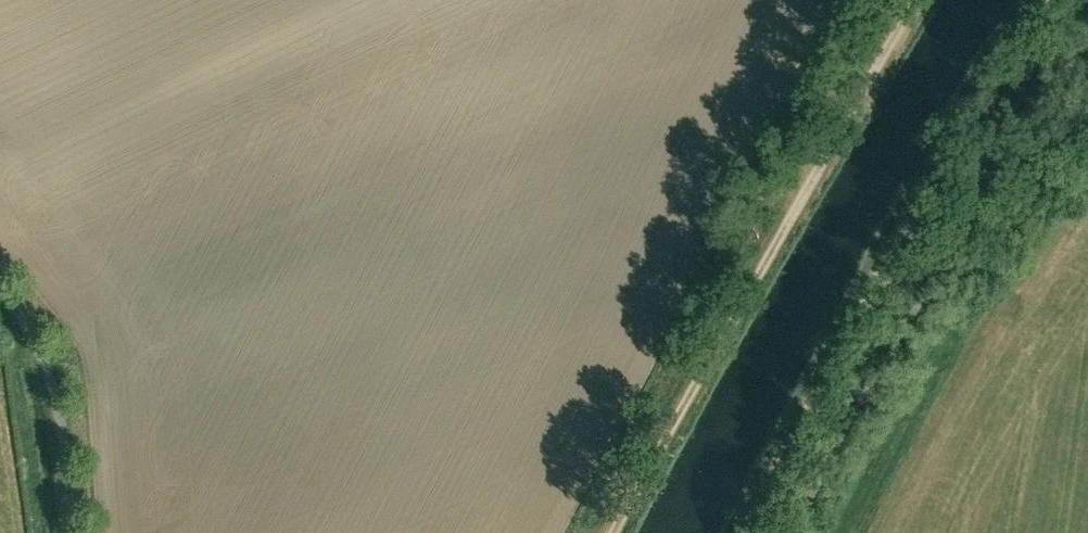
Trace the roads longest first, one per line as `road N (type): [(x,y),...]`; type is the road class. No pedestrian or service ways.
road 1 (track): [(746,532),(1001,61),(1043,0)]
road 2 (track): [(619,532),(910,0)]

